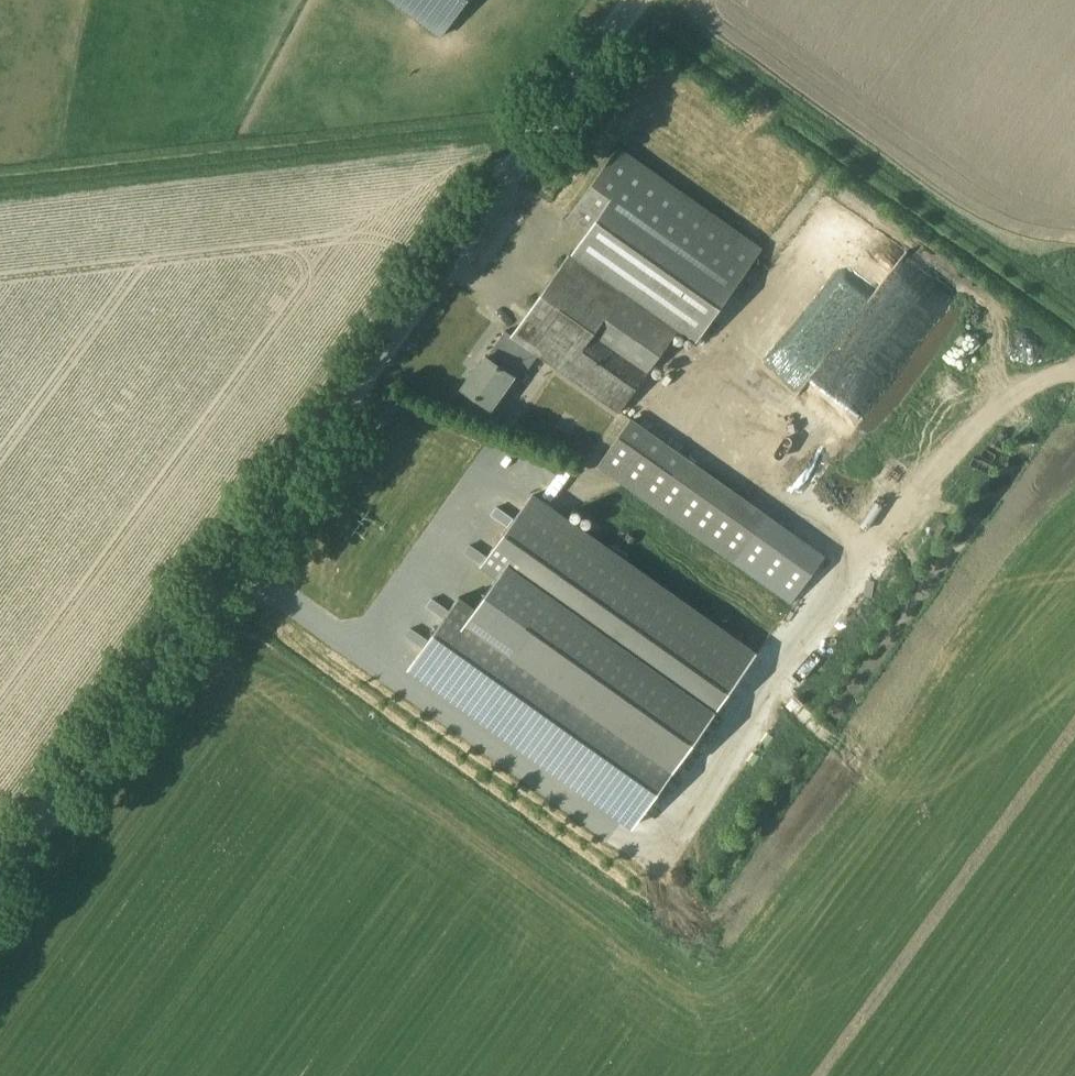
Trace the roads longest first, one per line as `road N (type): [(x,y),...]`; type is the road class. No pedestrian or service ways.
road 1 (unclassified): [(0,872),(636,0)]

